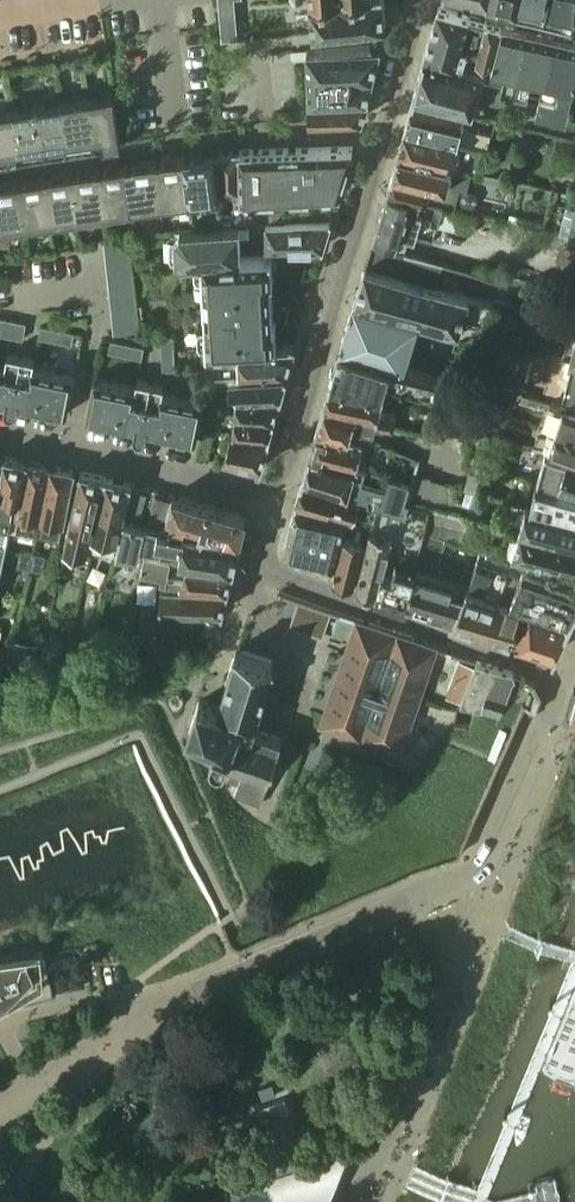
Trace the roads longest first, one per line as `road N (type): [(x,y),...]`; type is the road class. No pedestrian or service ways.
road 1 (residential): [(418,0),(282,477),(260,491)]
road 2 (unclassified): [(238,973),(481,866),(567,678)]
road 3 (residential): [(567,678),(274,577),(261,560),(269,524),(260,491)]
road 4 (residential): [(260,491),(232,492),(0,438)]

